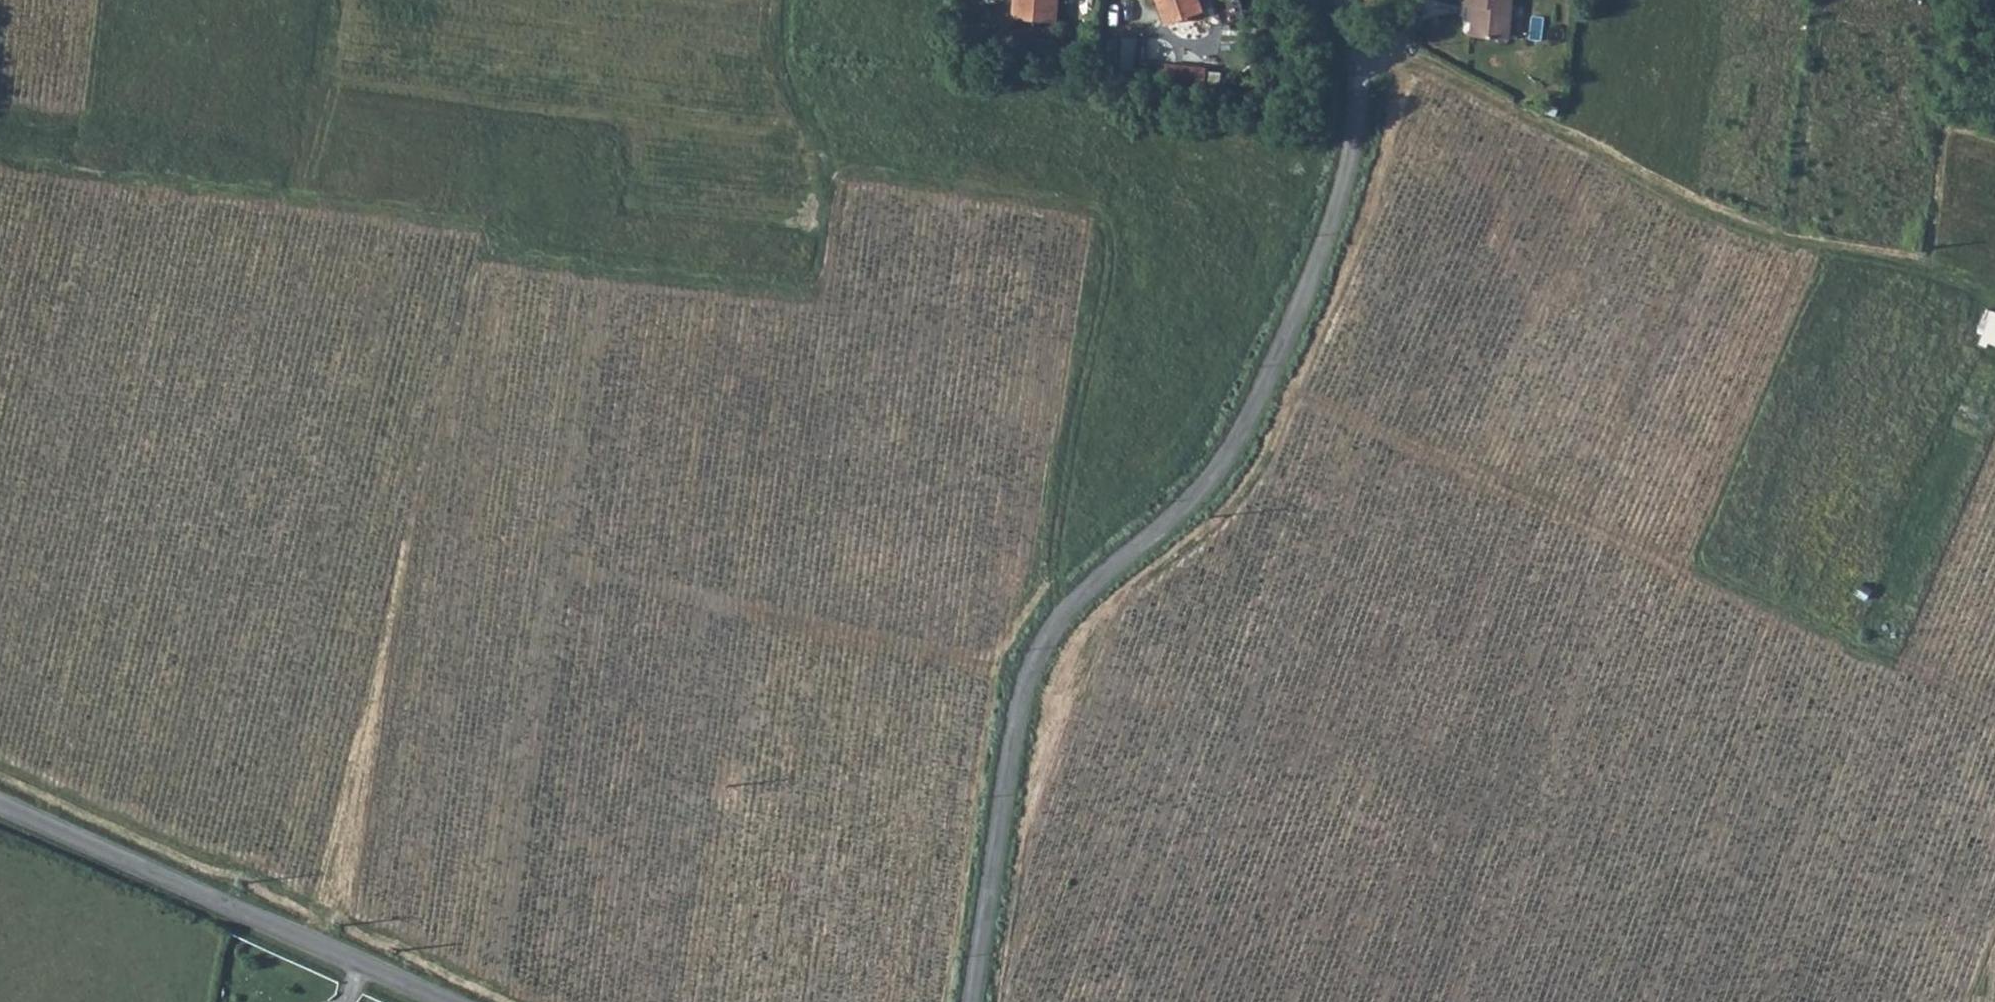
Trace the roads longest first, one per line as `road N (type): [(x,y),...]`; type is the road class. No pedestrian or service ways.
road 1 (unclassified): [(971,1001),(1031,679),(1076,607),(1207,488),(1303,297),(1360,106),(1359,36),(1349,0)]
road 2 (residential): [(0,804),(441,1001)]

